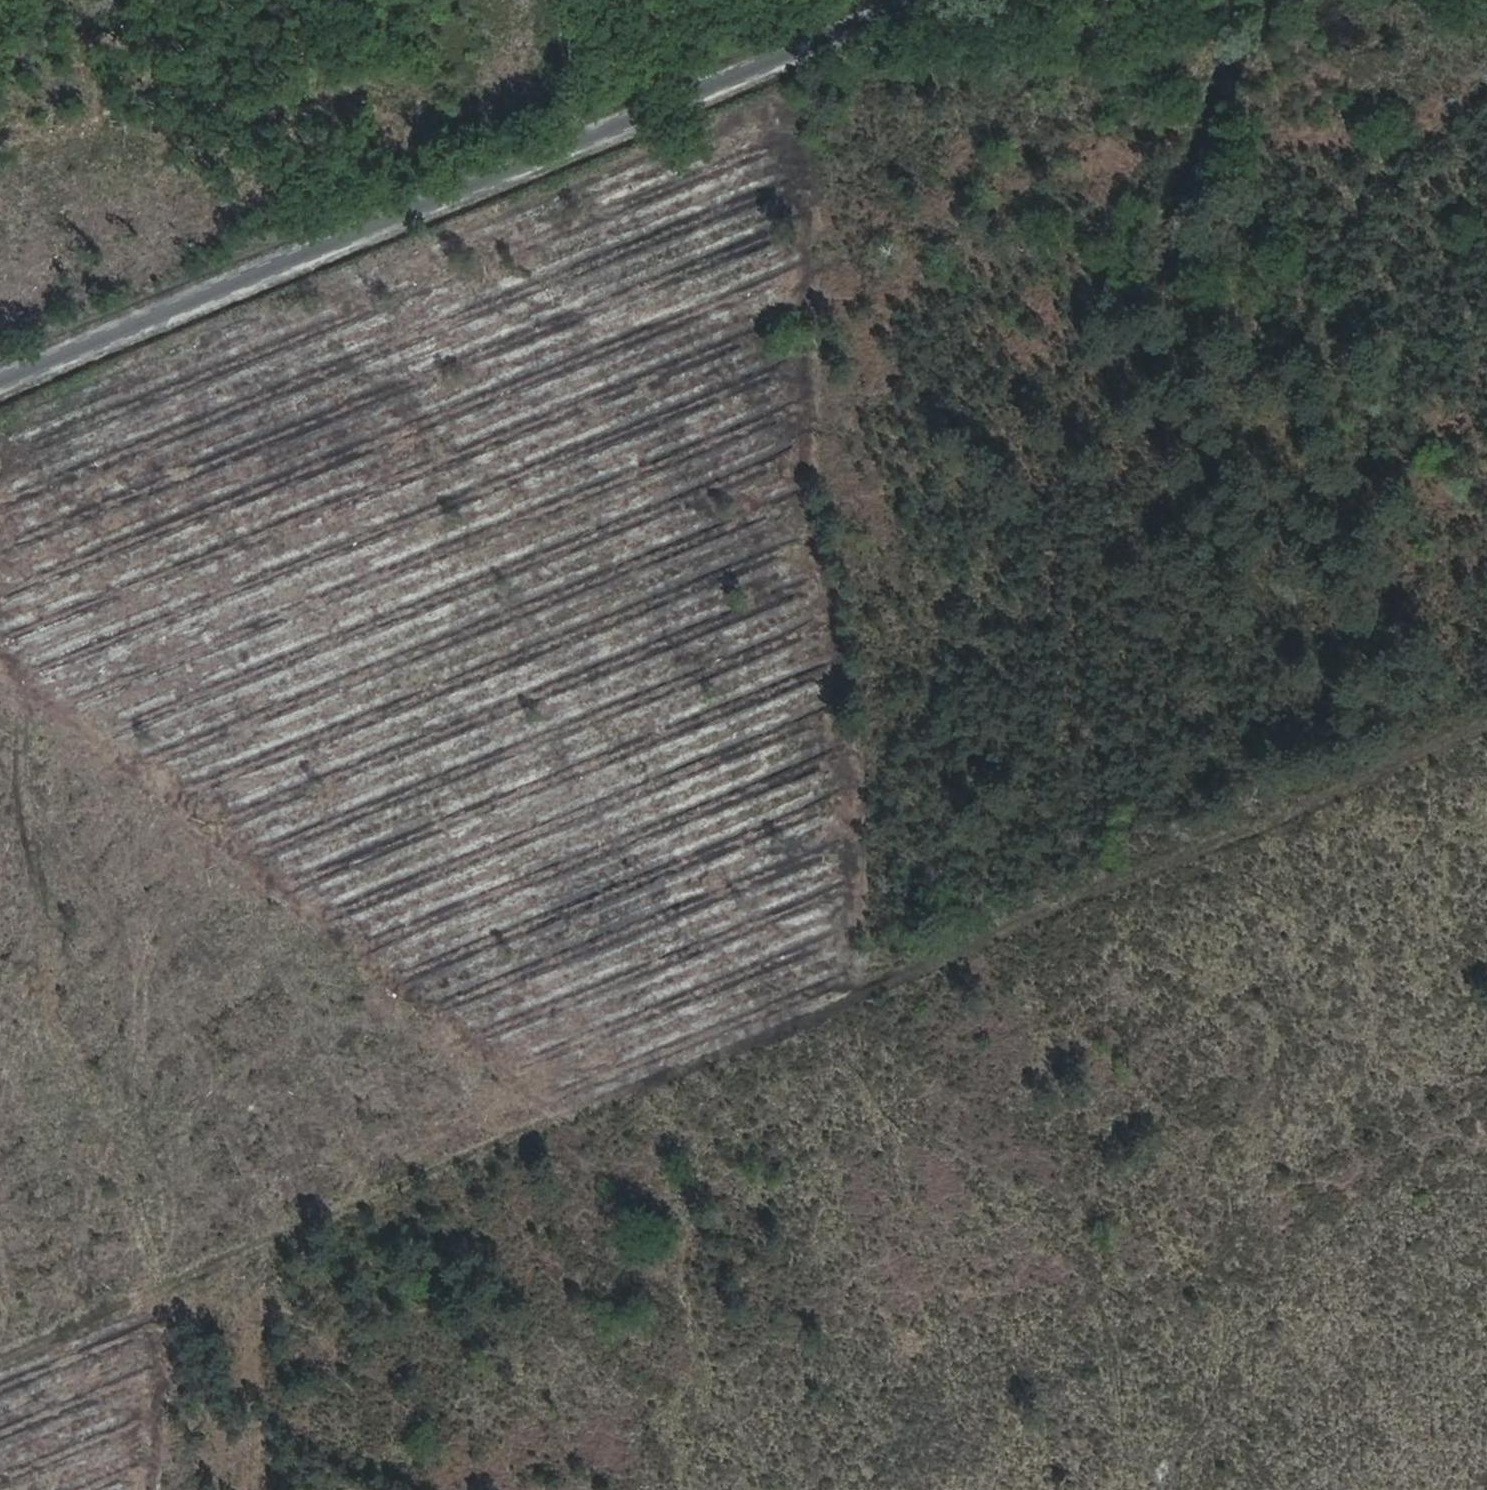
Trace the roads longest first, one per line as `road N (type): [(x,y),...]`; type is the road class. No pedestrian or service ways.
road 1 (track): [(1486,704),(0,1380)]
road 2 (unclassified): [(0,389),(926,0)]

